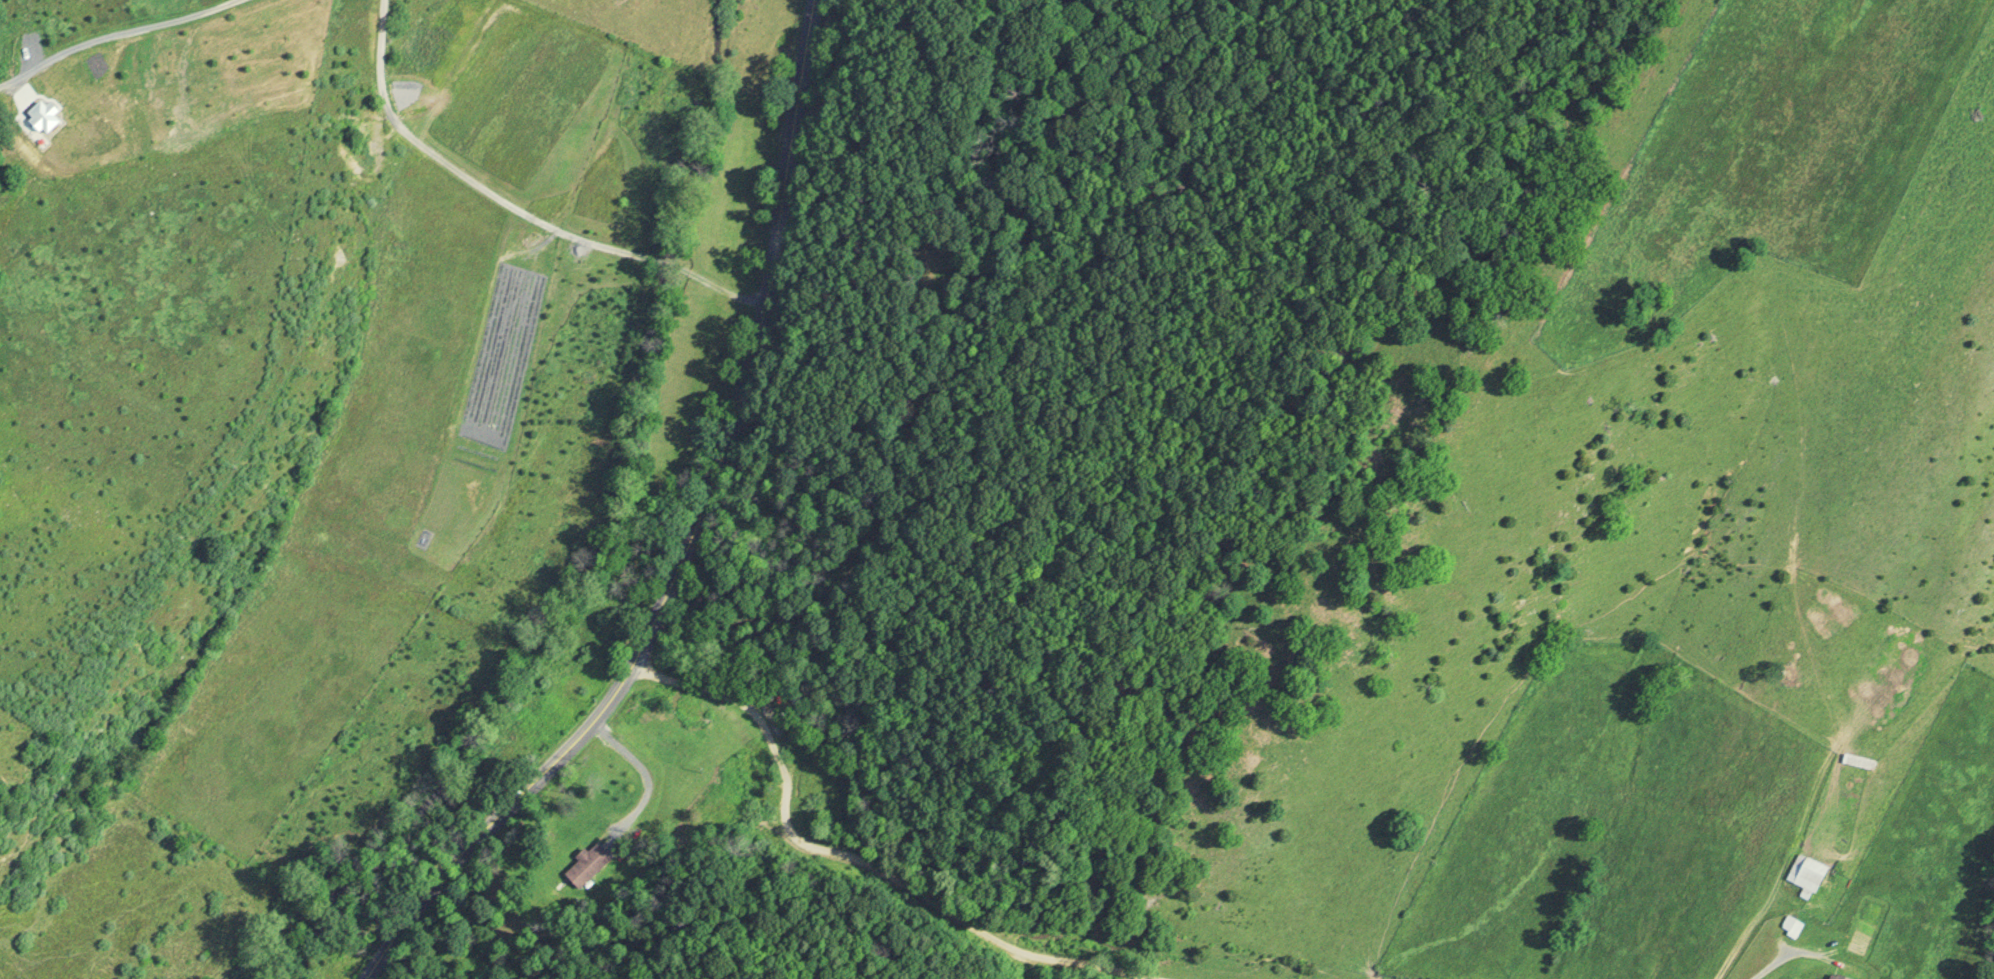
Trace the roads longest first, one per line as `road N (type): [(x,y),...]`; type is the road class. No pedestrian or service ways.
road 1 (tertiary): [(373,978),(475,841),(605,707),(676,575),(755,353),(823,0)]
road 2 (track): [(1062,978),(817,867),(762,795),(740,735),(715,482)]

